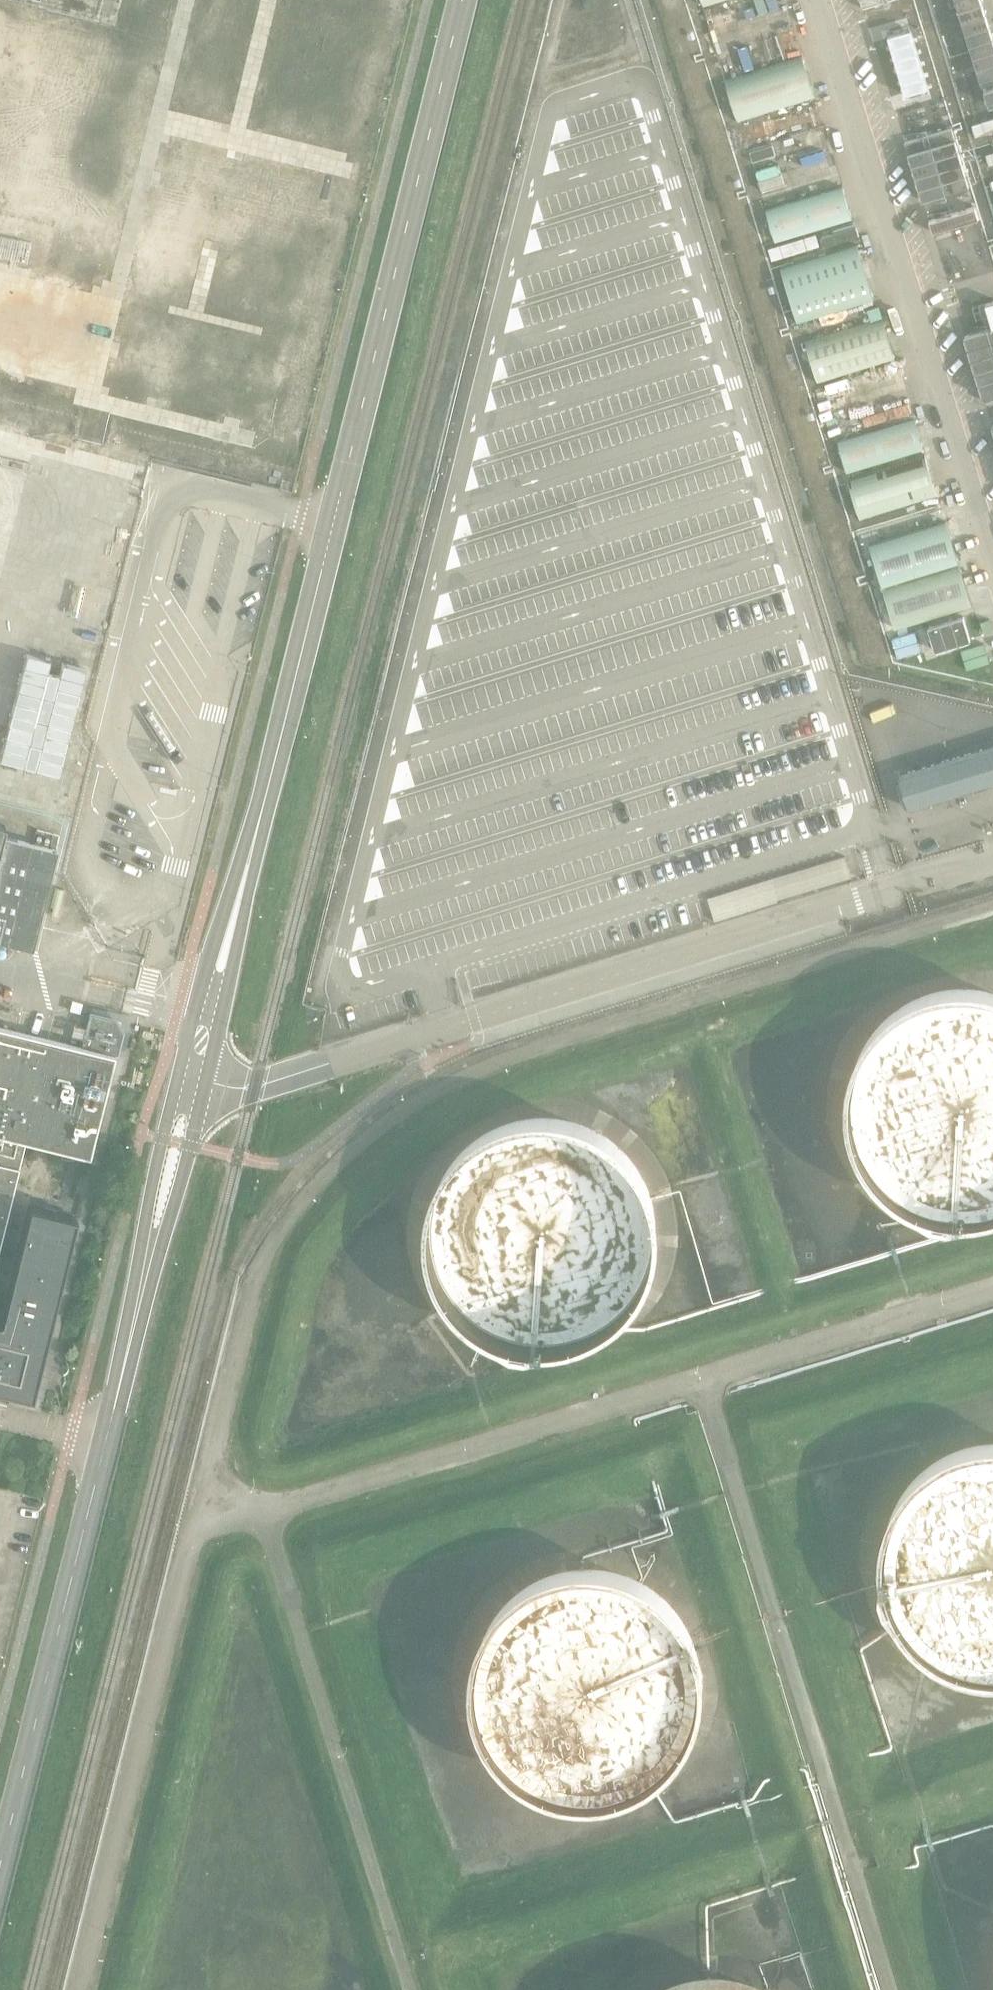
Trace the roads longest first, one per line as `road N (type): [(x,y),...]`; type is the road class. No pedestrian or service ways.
road 1 (tertiary): [(0,1860),(463,0)]

